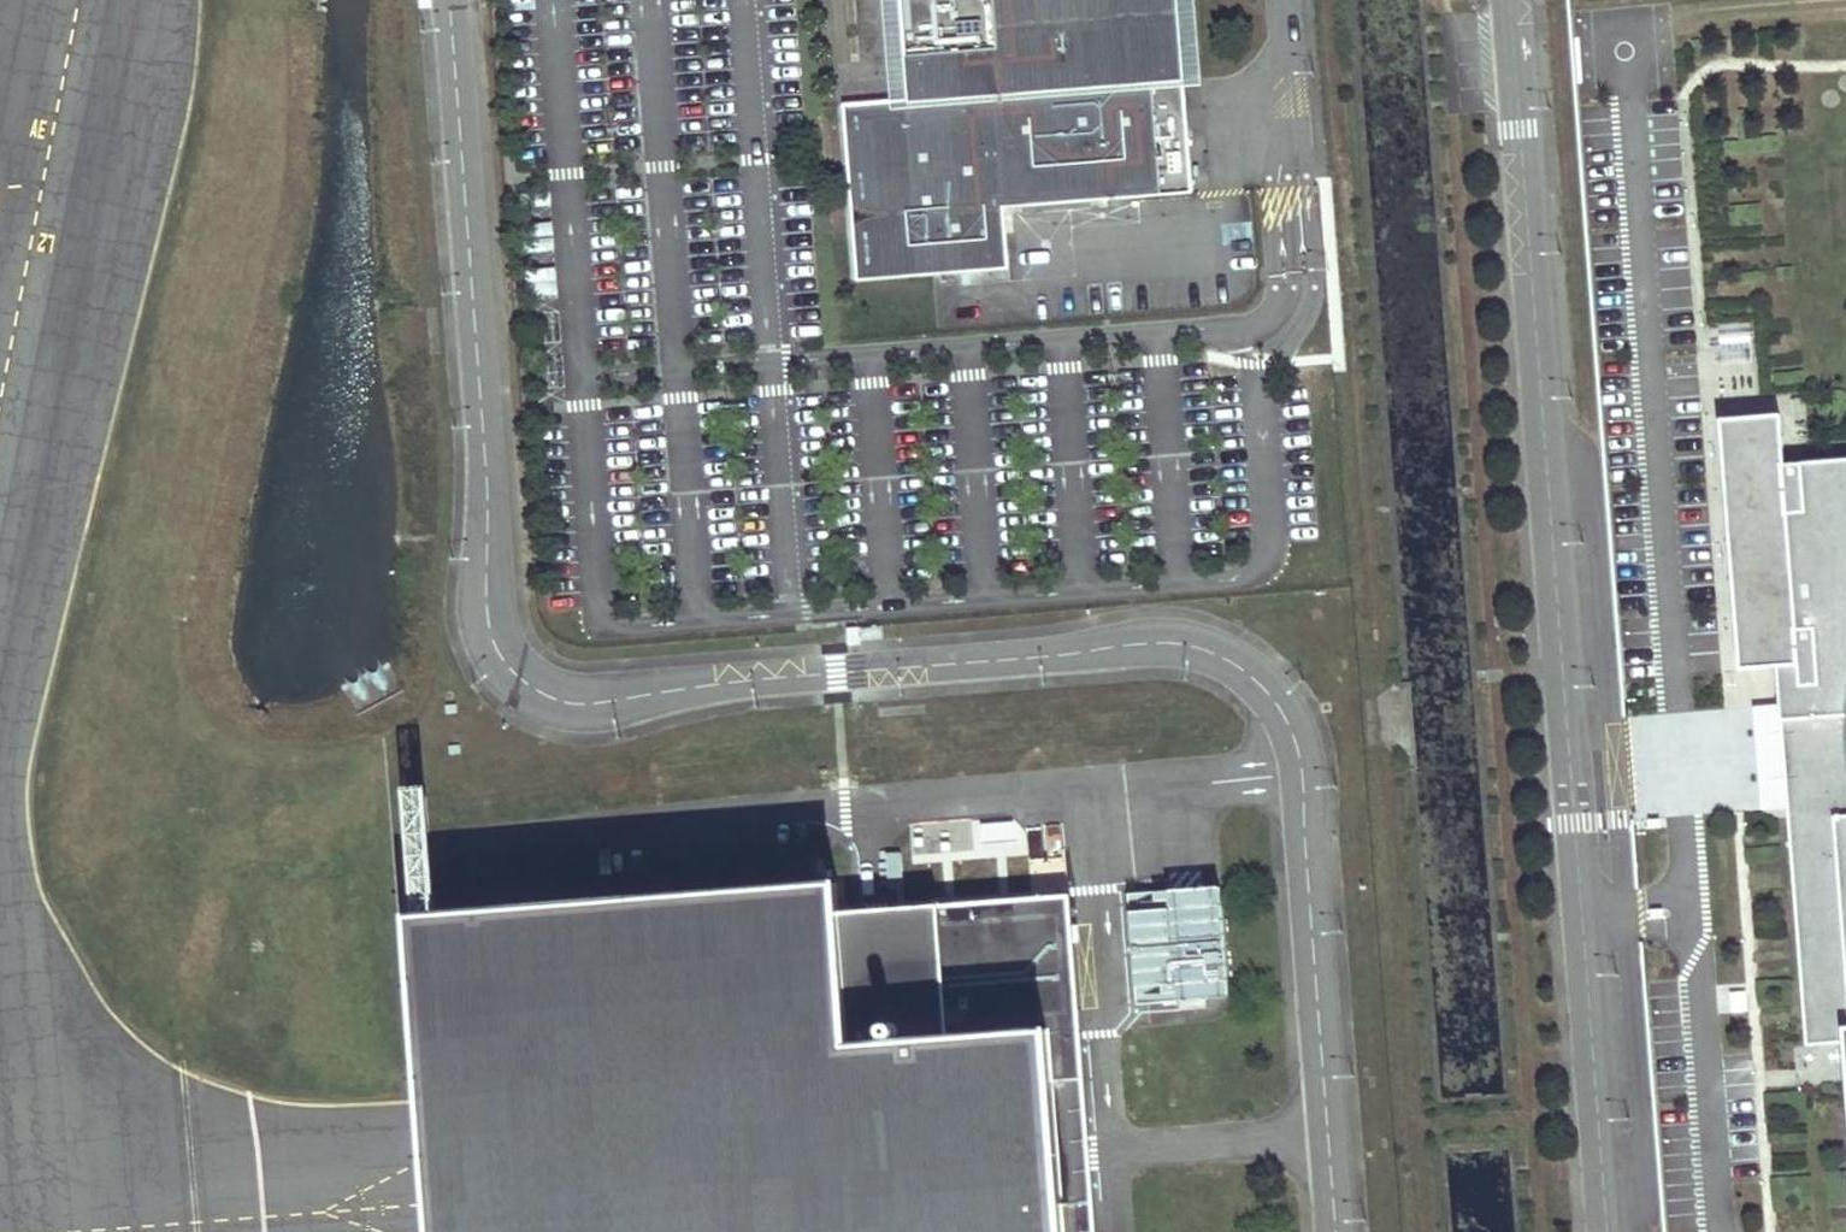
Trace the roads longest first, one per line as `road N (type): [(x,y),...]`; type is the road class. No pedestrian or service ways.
road 1 (tertiary): [(1509,0),(1604,1231)]

